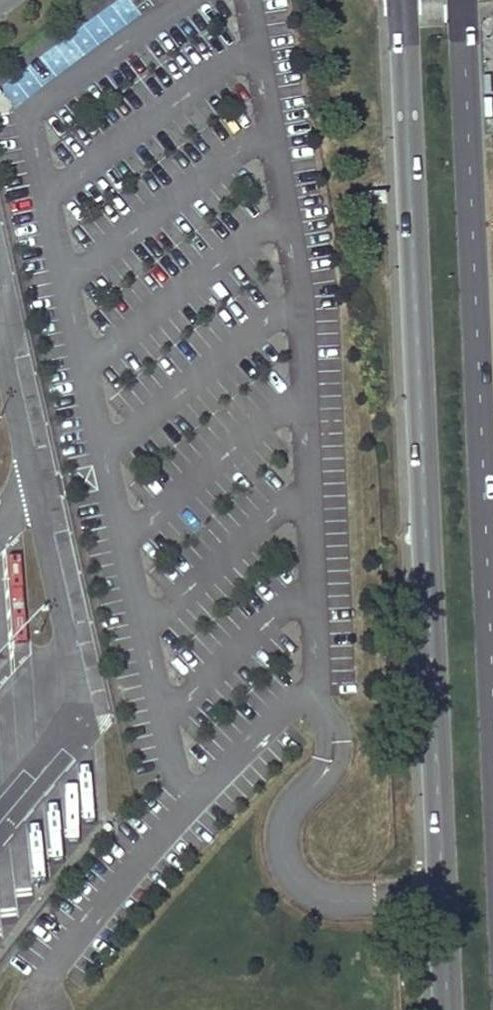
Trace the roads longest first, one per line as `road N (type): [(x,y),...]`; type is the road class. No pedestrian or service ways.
road 1 (primary): [(402,0),(447,1009)]
road 2 (primary): [(492,690),(463,0)]

